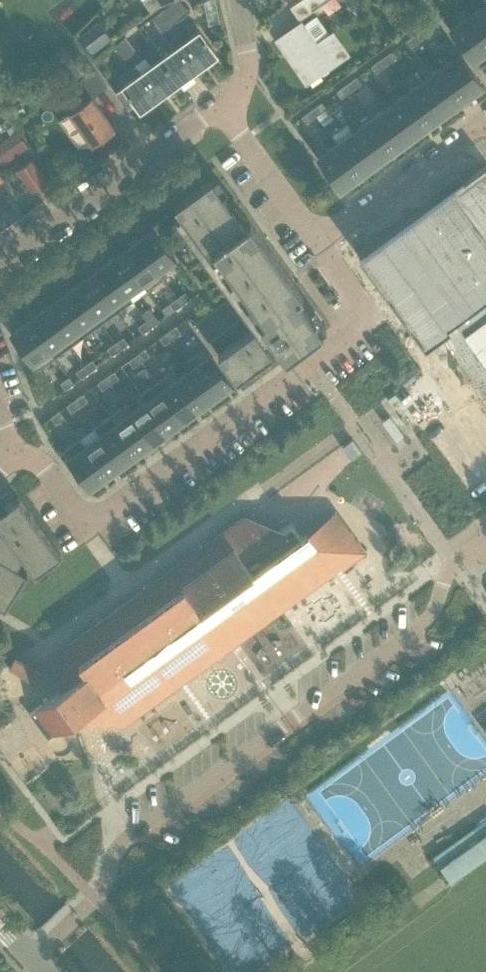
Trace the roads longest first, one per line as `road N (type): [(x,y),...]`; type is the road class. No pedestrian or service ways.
road 1 (residential): [(77,916),(107,887),(119,849),(424,627),(446,571),(485,538)]
road 2 (residential): [(11,445),(39,461),(76,515),(95,521),(371,322),(313,241)]
road 3 (residential): [(0,257),(220,110)]
road 4 (residential): [(485,120),(313,241)]
road 5 (residential): [(313,241),(220,110)]
road 6 (residential): [(220,110),(240,91),(250,57),(239,0)]

